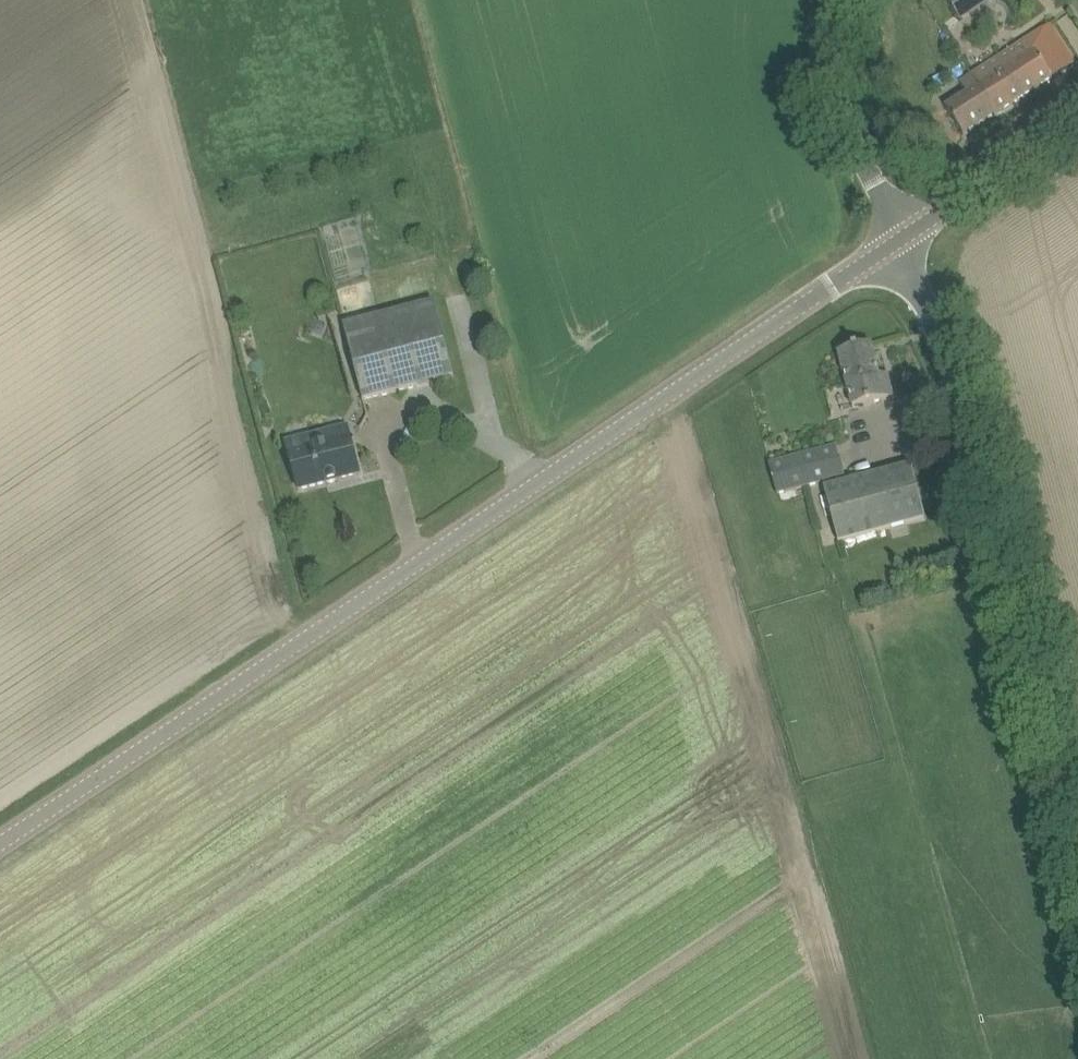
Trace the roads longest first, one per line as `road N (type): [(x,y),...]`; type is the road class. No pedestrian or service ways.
road 1 (tertiary): [(0,849),(913,235)]
road 2 (unclassified): [(1077,813),(964,367),(913,235)]
road 3 (unclassified): [(913,235),(862,159),(850,126),(844,0)]
road 4 (tertiary): [(913,235),(1077,123)]

